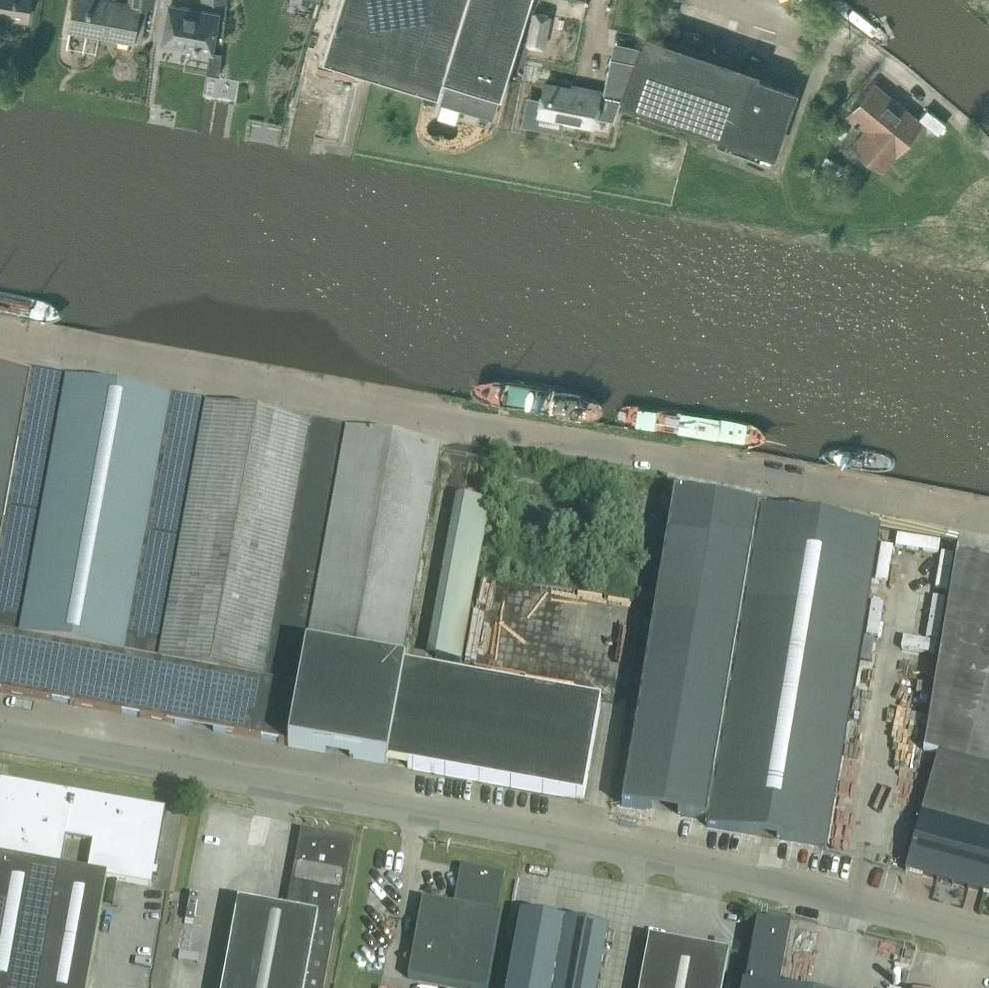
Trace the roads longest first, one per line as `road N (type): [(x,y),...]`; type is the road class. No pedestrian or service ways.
road 1 (unclassified): [(988,938),(599,845),(0,735)]
road 2 (unclassified): [(988,523),(0,338)]
road 3 (unclassified): [(711,0),(838,45)]

